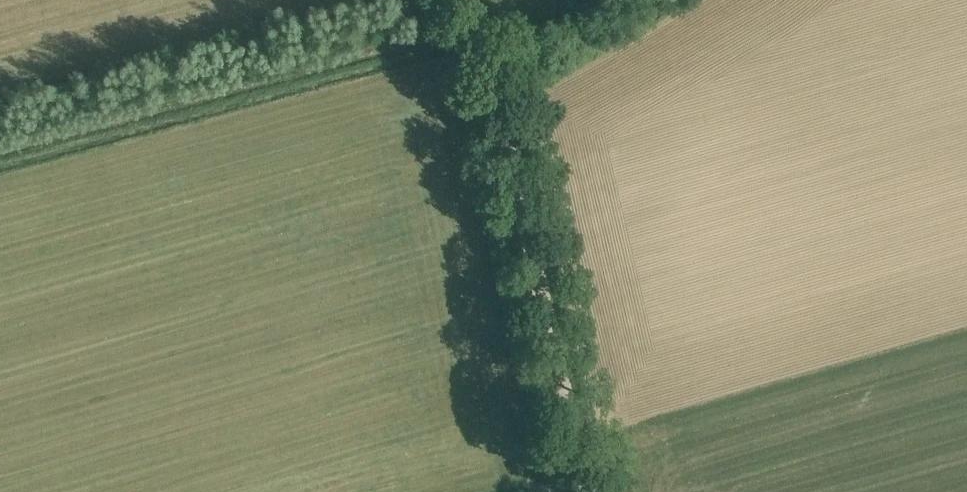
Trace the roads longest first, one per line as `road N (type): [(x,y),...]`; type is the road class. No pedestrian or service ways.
road 1 (track): [(592,491),(471,0)]
road 2 (track): [(0,155),(477,26)]

